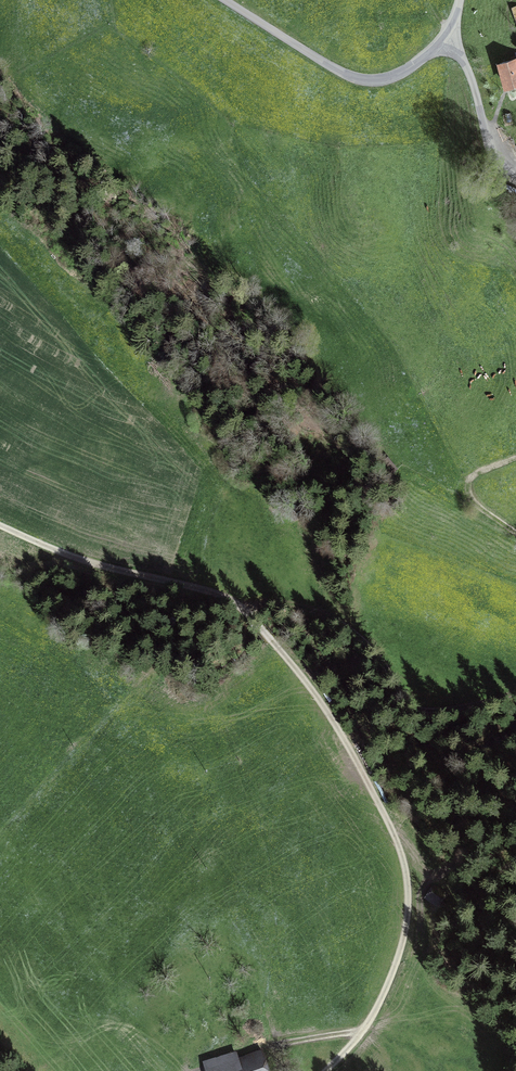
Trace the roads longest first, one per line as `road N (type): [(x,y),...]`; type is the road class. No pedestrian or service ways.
road 1 (track): [(0,525),(90,562),(238,604),(296,669),(348,747),(397,839),(409,905),(376,1010),(326,1070)]
road 2 (track): [(245,610),(279,597),(306,609),(398,694),(429,708),(515,701)]
road 3 (track): [(460,0),(449,38),(377,81),(341,72),(225,0)]
road 4 (track): [(515,174),(491,148),(467,69),(449,38)]
road 5 (track): [(515,533),(465,490),(467,480),(515,460)]

